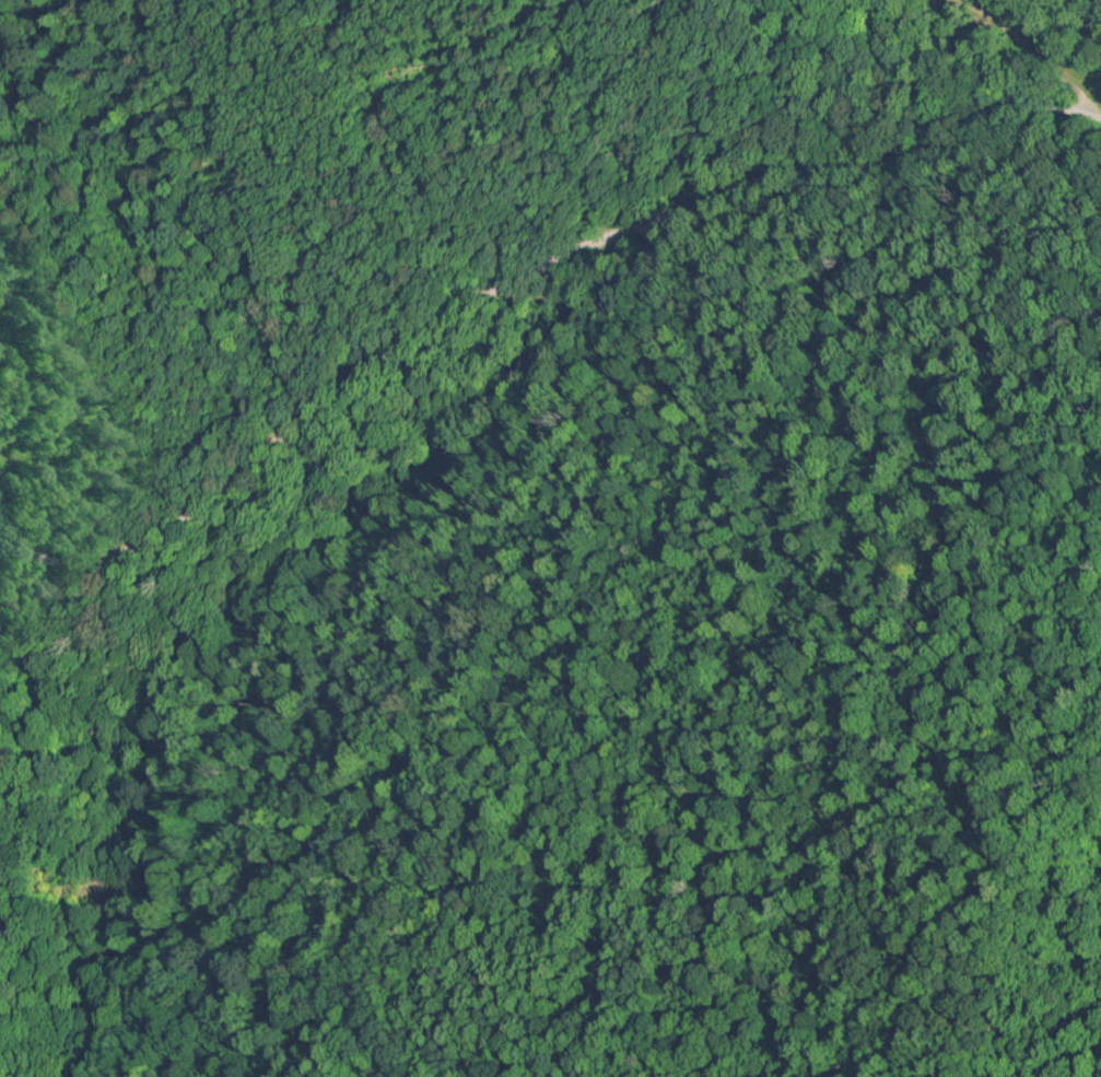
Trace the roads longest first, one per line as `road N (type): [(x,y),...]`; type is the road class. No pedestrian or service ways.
road 1 (residential): [(0,523),(165,494),(562,277),(820,174),(904,155),(1100,172)]

